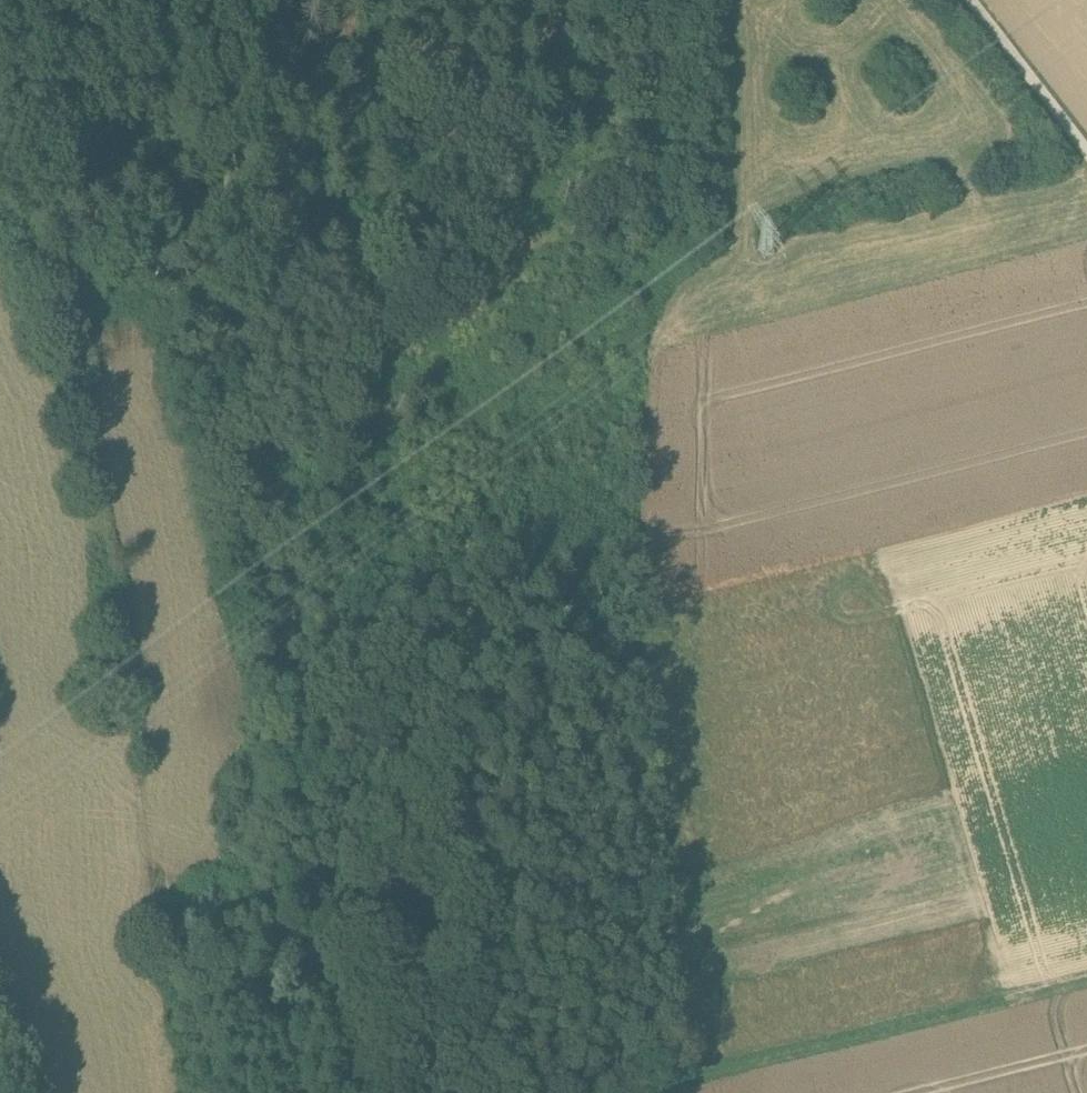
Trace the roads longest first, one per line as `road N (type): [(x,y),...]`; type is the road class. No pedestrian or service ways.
road 1 (track): [(0,121),(86,441),(185,1092)]
road 2 (track): [(1086,152),(970,0)]

